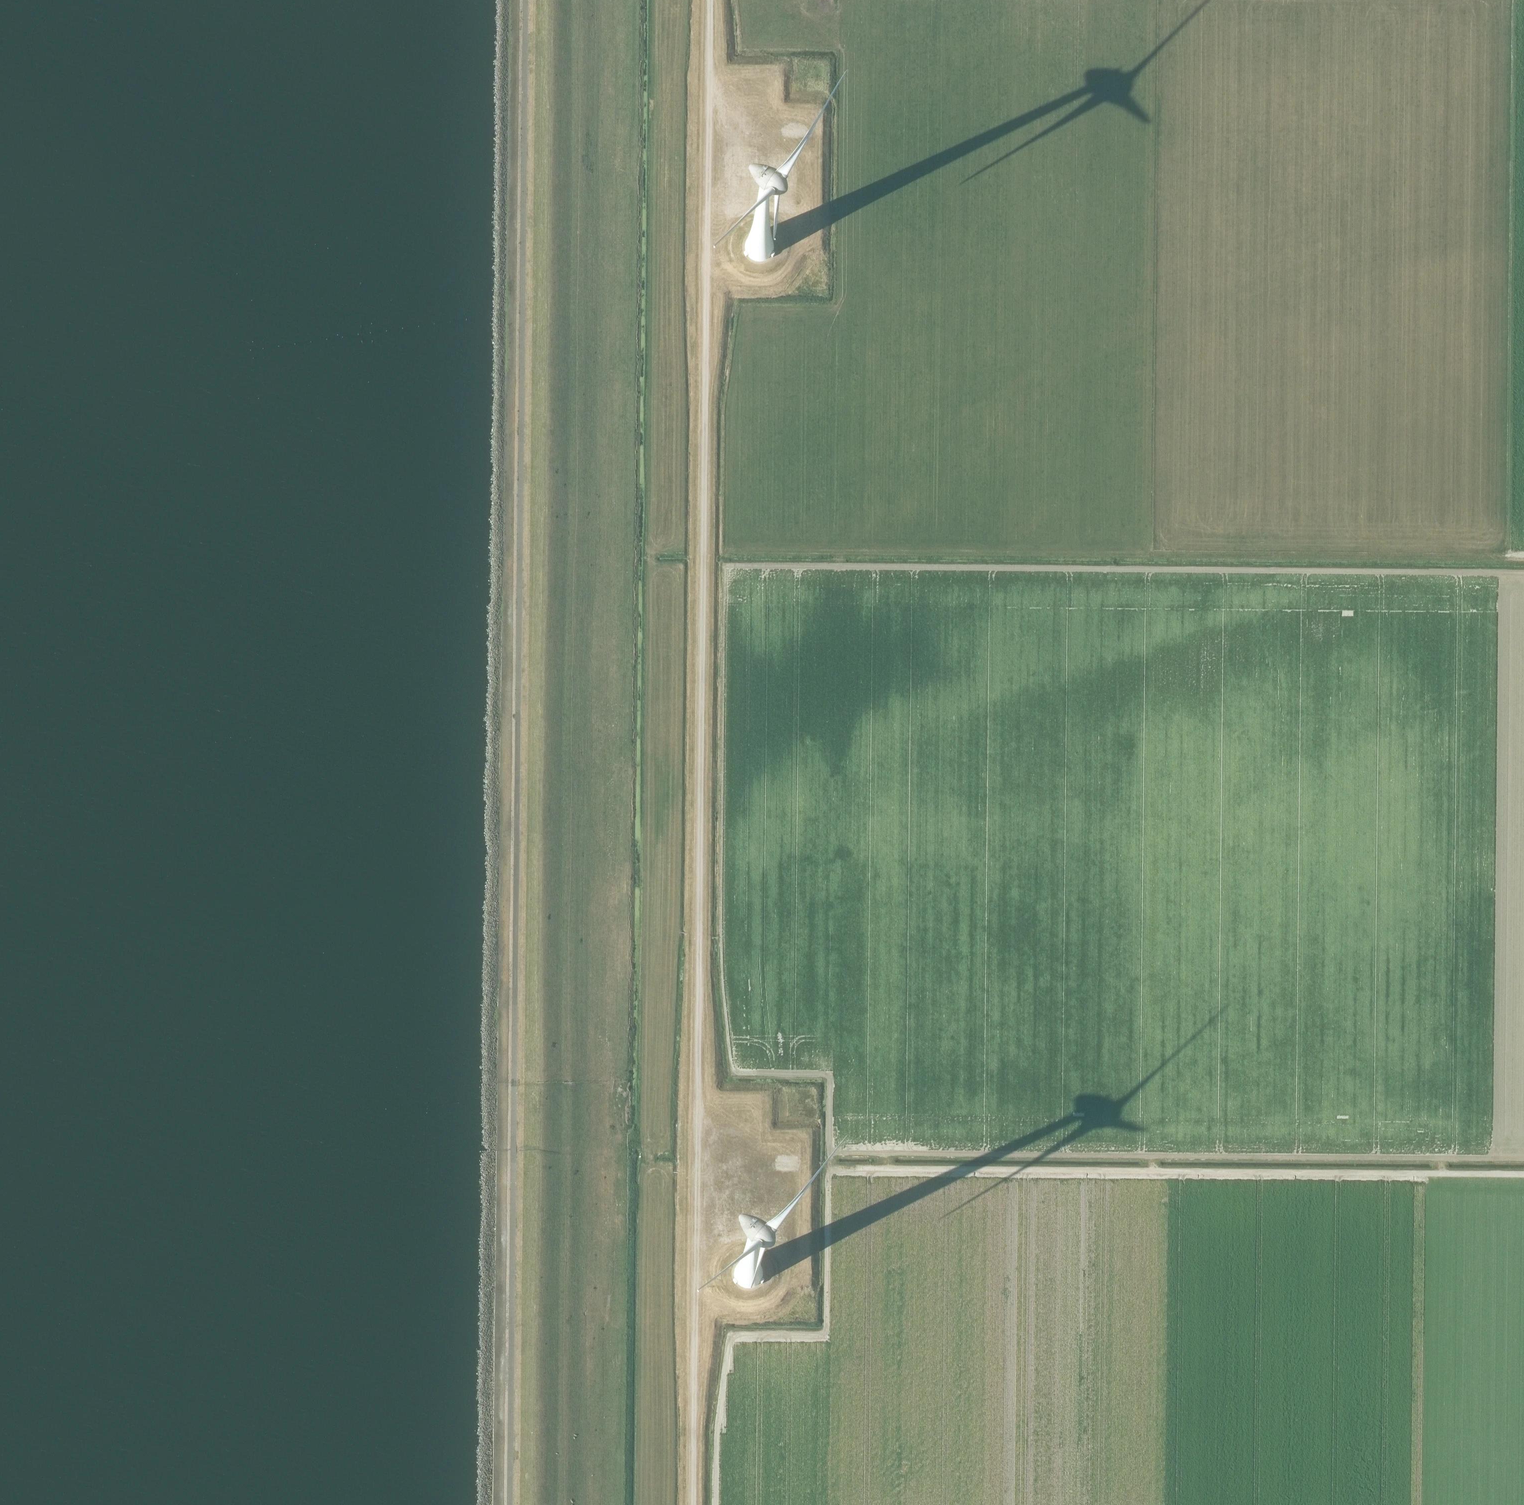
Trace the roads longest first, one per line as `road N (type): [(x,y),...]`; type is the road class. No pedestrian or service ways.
road 1 (unclassified): [(510,1504),(526,0)]

